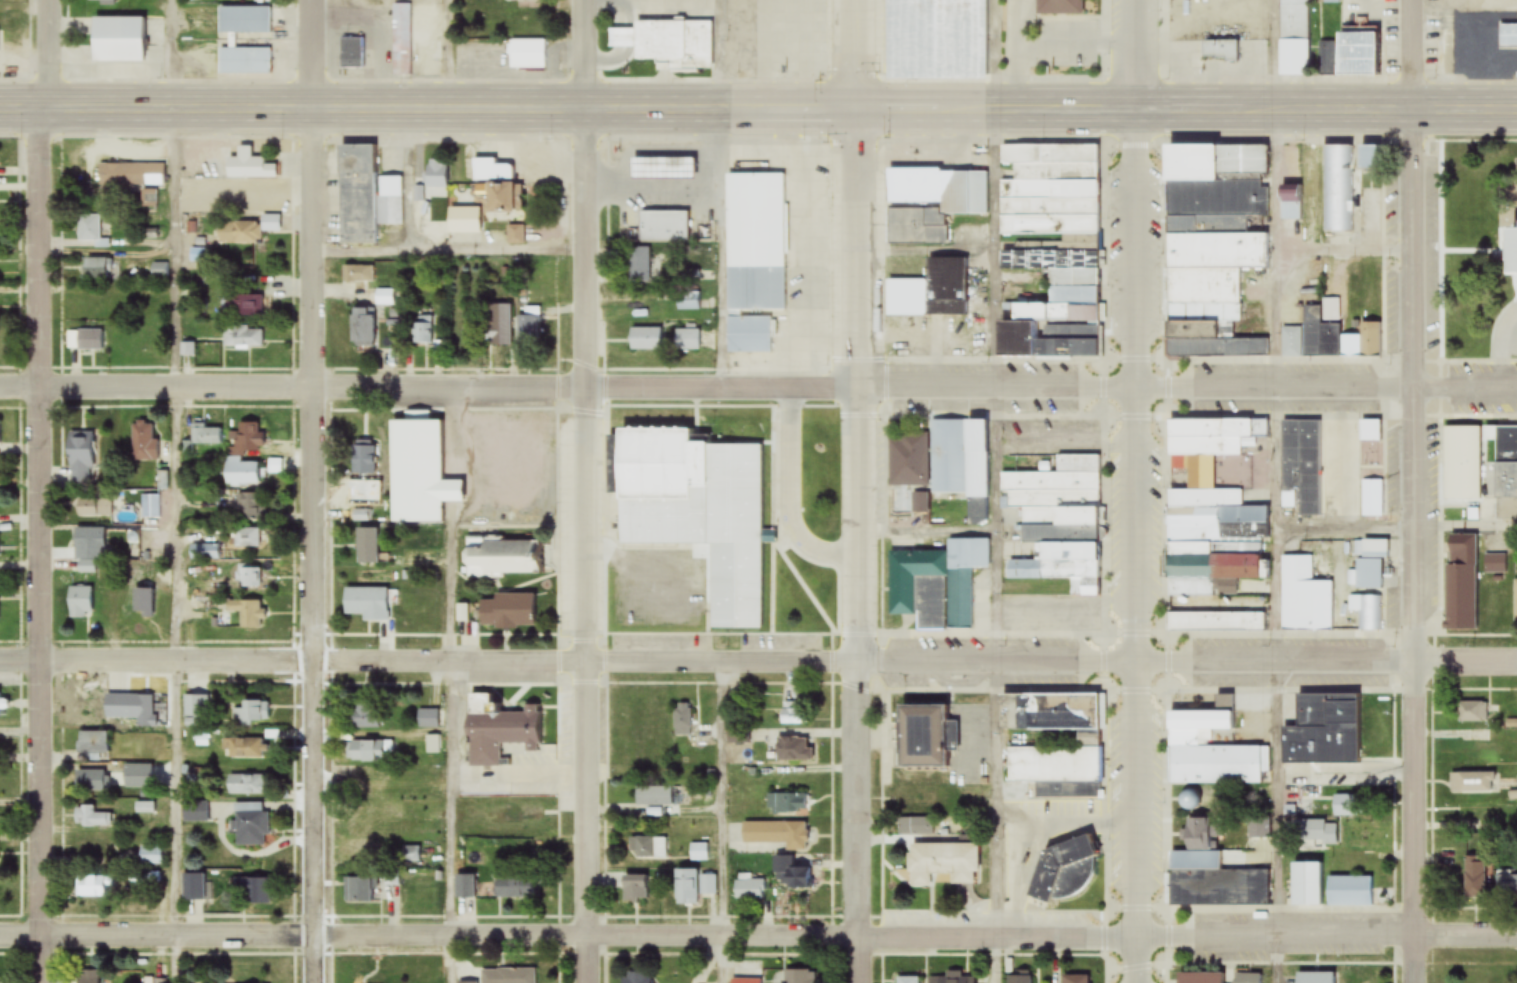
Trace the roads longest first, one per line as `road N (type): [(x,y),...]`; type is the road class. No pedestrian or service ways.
road 1 (residential): [(1143,659),(0,660)]
road 2 (residential): [(1140,942),(309,928),(0,933)]
road 3 (residential): [(1137,390),(847,395),(0,385)]
road 4 (primary): [(1137,111),(0,109)]
road 5 (residential): [(855,982),(847,395),(855,0)]
road 6 (residential): [(592,982),(586,0)]
road 7 (residential): [(1140,982),(1136,0)]
road 8 (residential): [(1411,982),(1410,0)]
road 9 (residential): [(43,982),(42,0)]
road 10 (residential): [(311,982),(311,0)]
road 11 (primary): [(1516,112),(1137,111)]
road 12 (residential): [(1516,390),(1137,390)]
road 13 (residential): [(1516,939),(1140,942)]
road 14 (residential): [(1516,661),(1143,659)]

